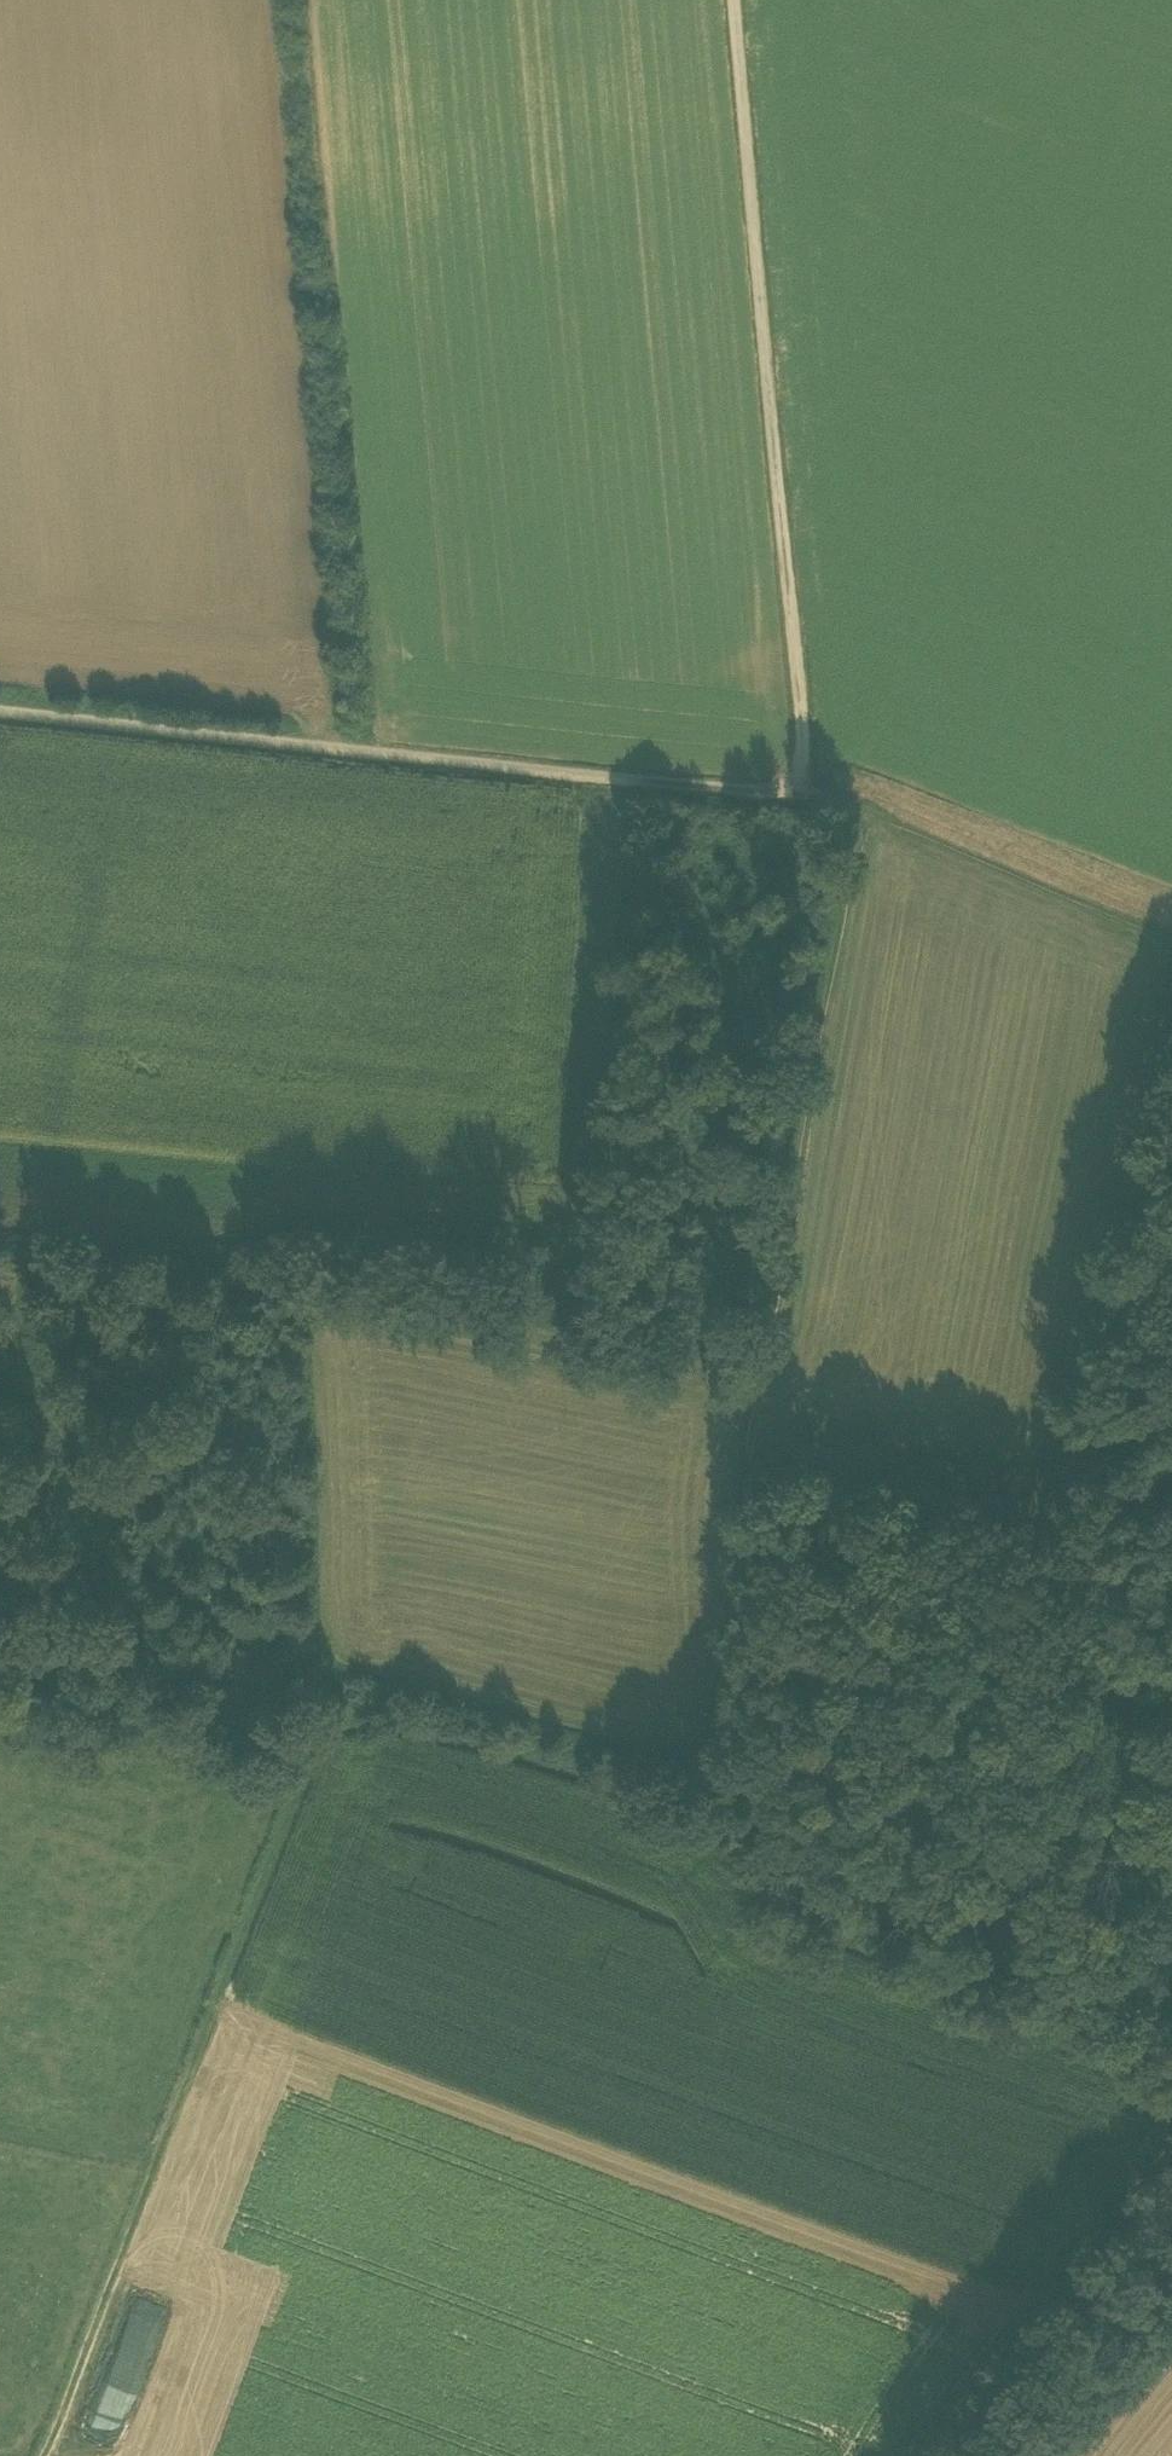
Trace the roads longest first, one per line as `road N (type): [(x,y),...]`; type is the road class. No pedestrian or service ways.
road 1 (track): [(0,711),(802,796)]
road 2 (track): [(734,0),(802,796)]
road 3 (track): [(802,796),(865,808),(1171,944)]
road 4 (track): [(1171,2309),(1050,2455)]

